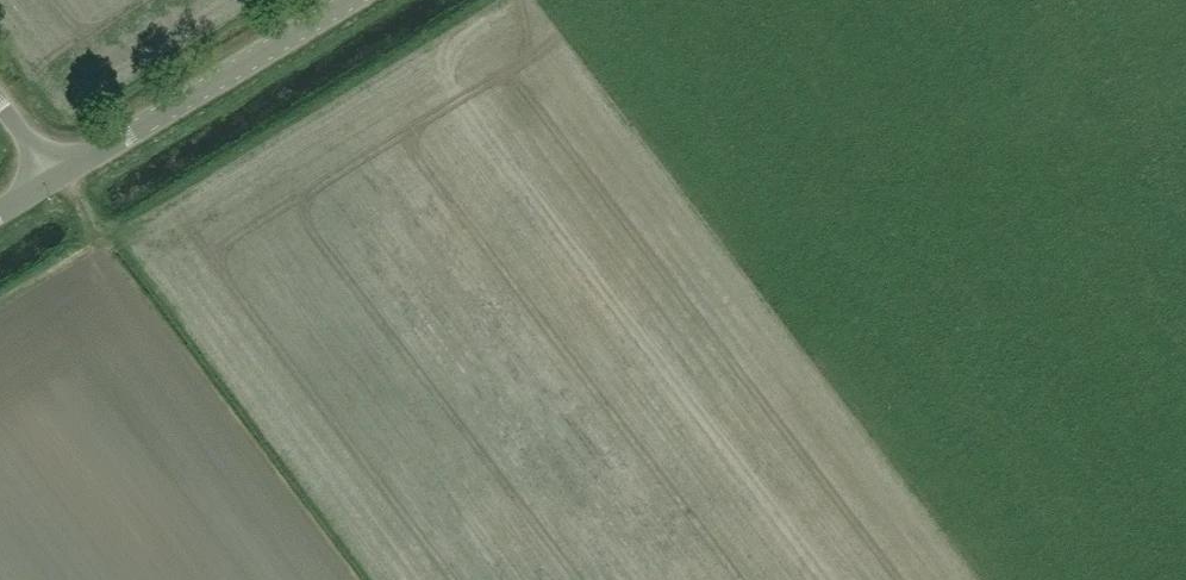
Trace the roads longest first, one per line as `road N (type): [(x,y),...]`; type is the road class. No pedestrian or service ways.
road 1 (unclassified): [(52,180),(350,0)]

